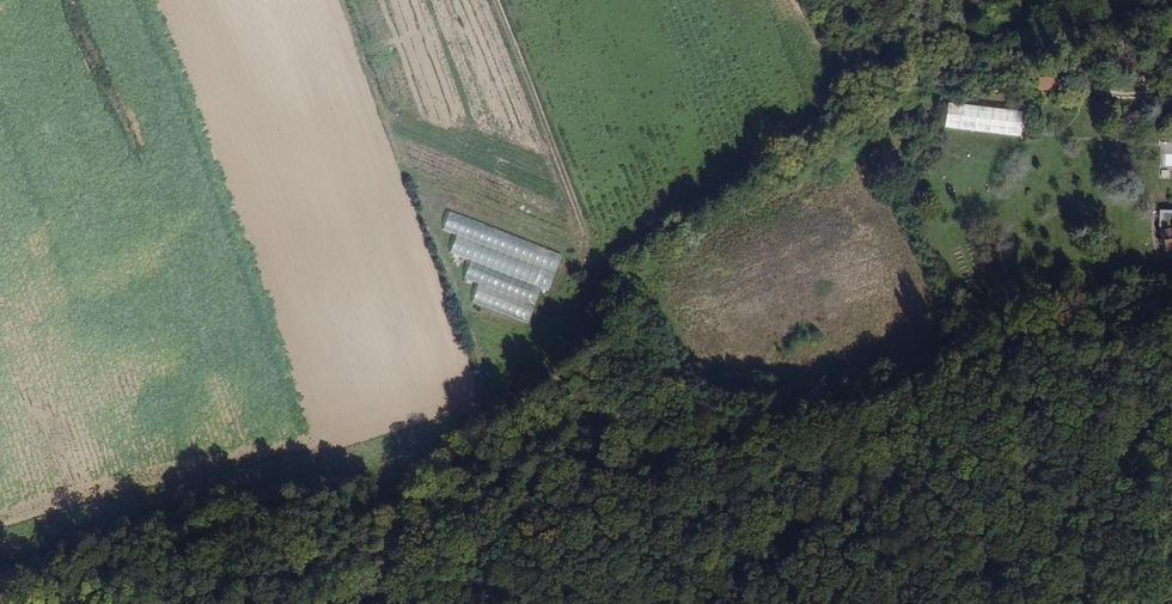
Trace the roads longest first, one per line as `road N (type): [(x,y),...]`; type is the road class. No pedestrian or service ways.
road 1 (track): [(490,0),(593,245),(599,296),(510,408),(373,461),(167,474),(0,524)]
road 2 (track): [(596,276),(638,278),(672,329),(671,393),(635,482),(582,523),(575,603)]
road 3 (track): [(386,595),(444,557),(730,444)]

